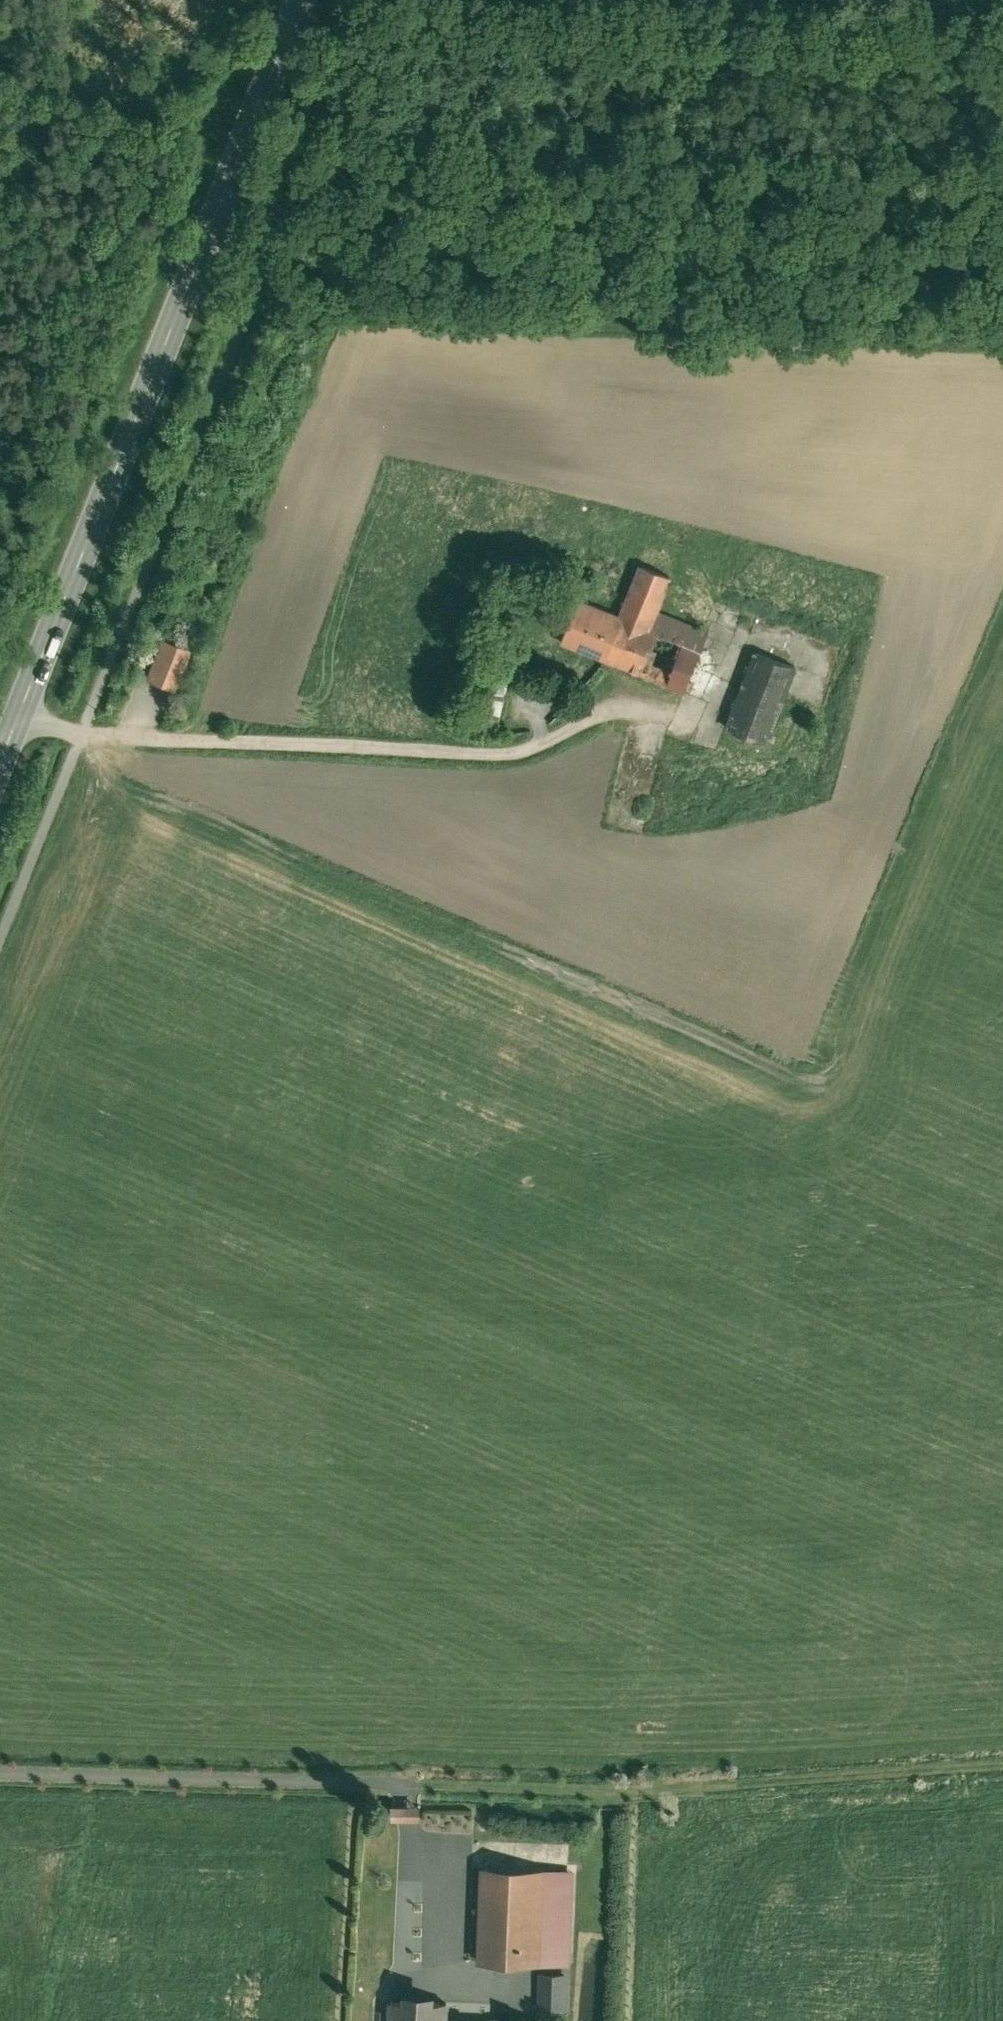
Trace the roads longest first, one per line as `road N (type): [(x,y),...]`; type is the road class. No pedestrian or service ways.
road 1 (primary): [(0,759),(299,0)]
road 2 (track): [(406,1787),(636,1795),(1002,1771)]

